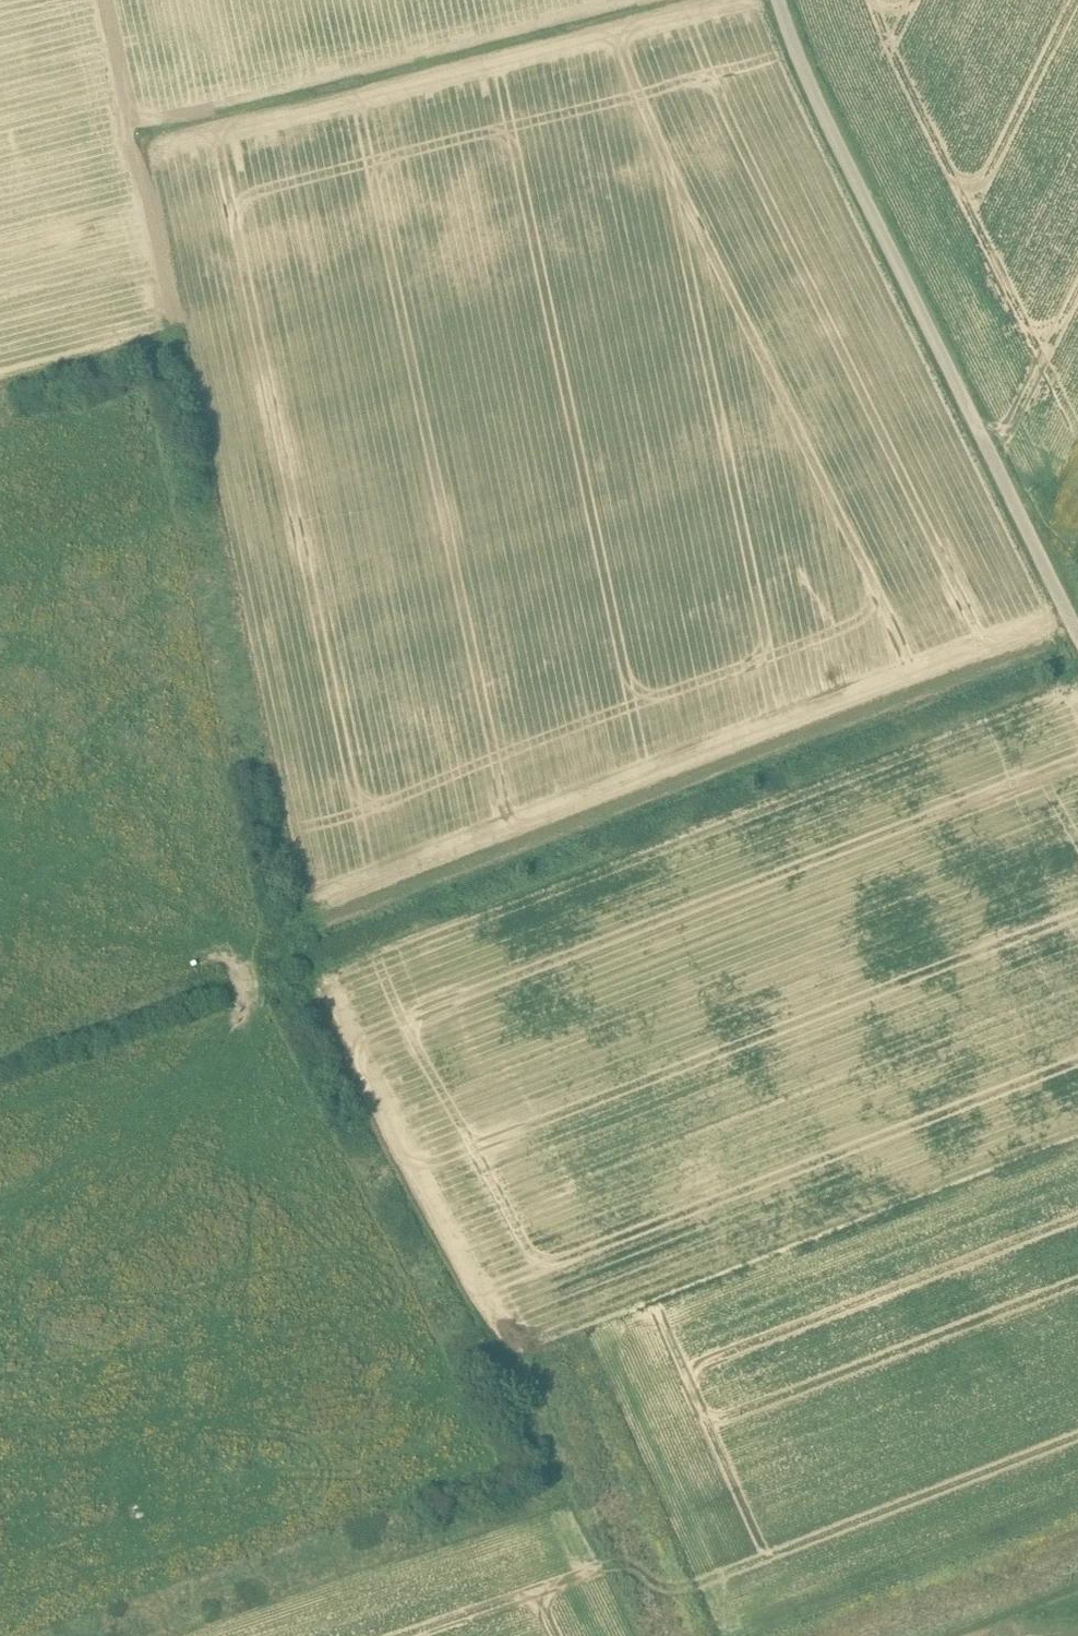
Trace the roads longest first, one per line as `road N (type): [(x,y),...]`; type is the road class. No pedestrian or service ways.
road 1 (unclassified): [(1077,635),(824,113),(780,0)]

